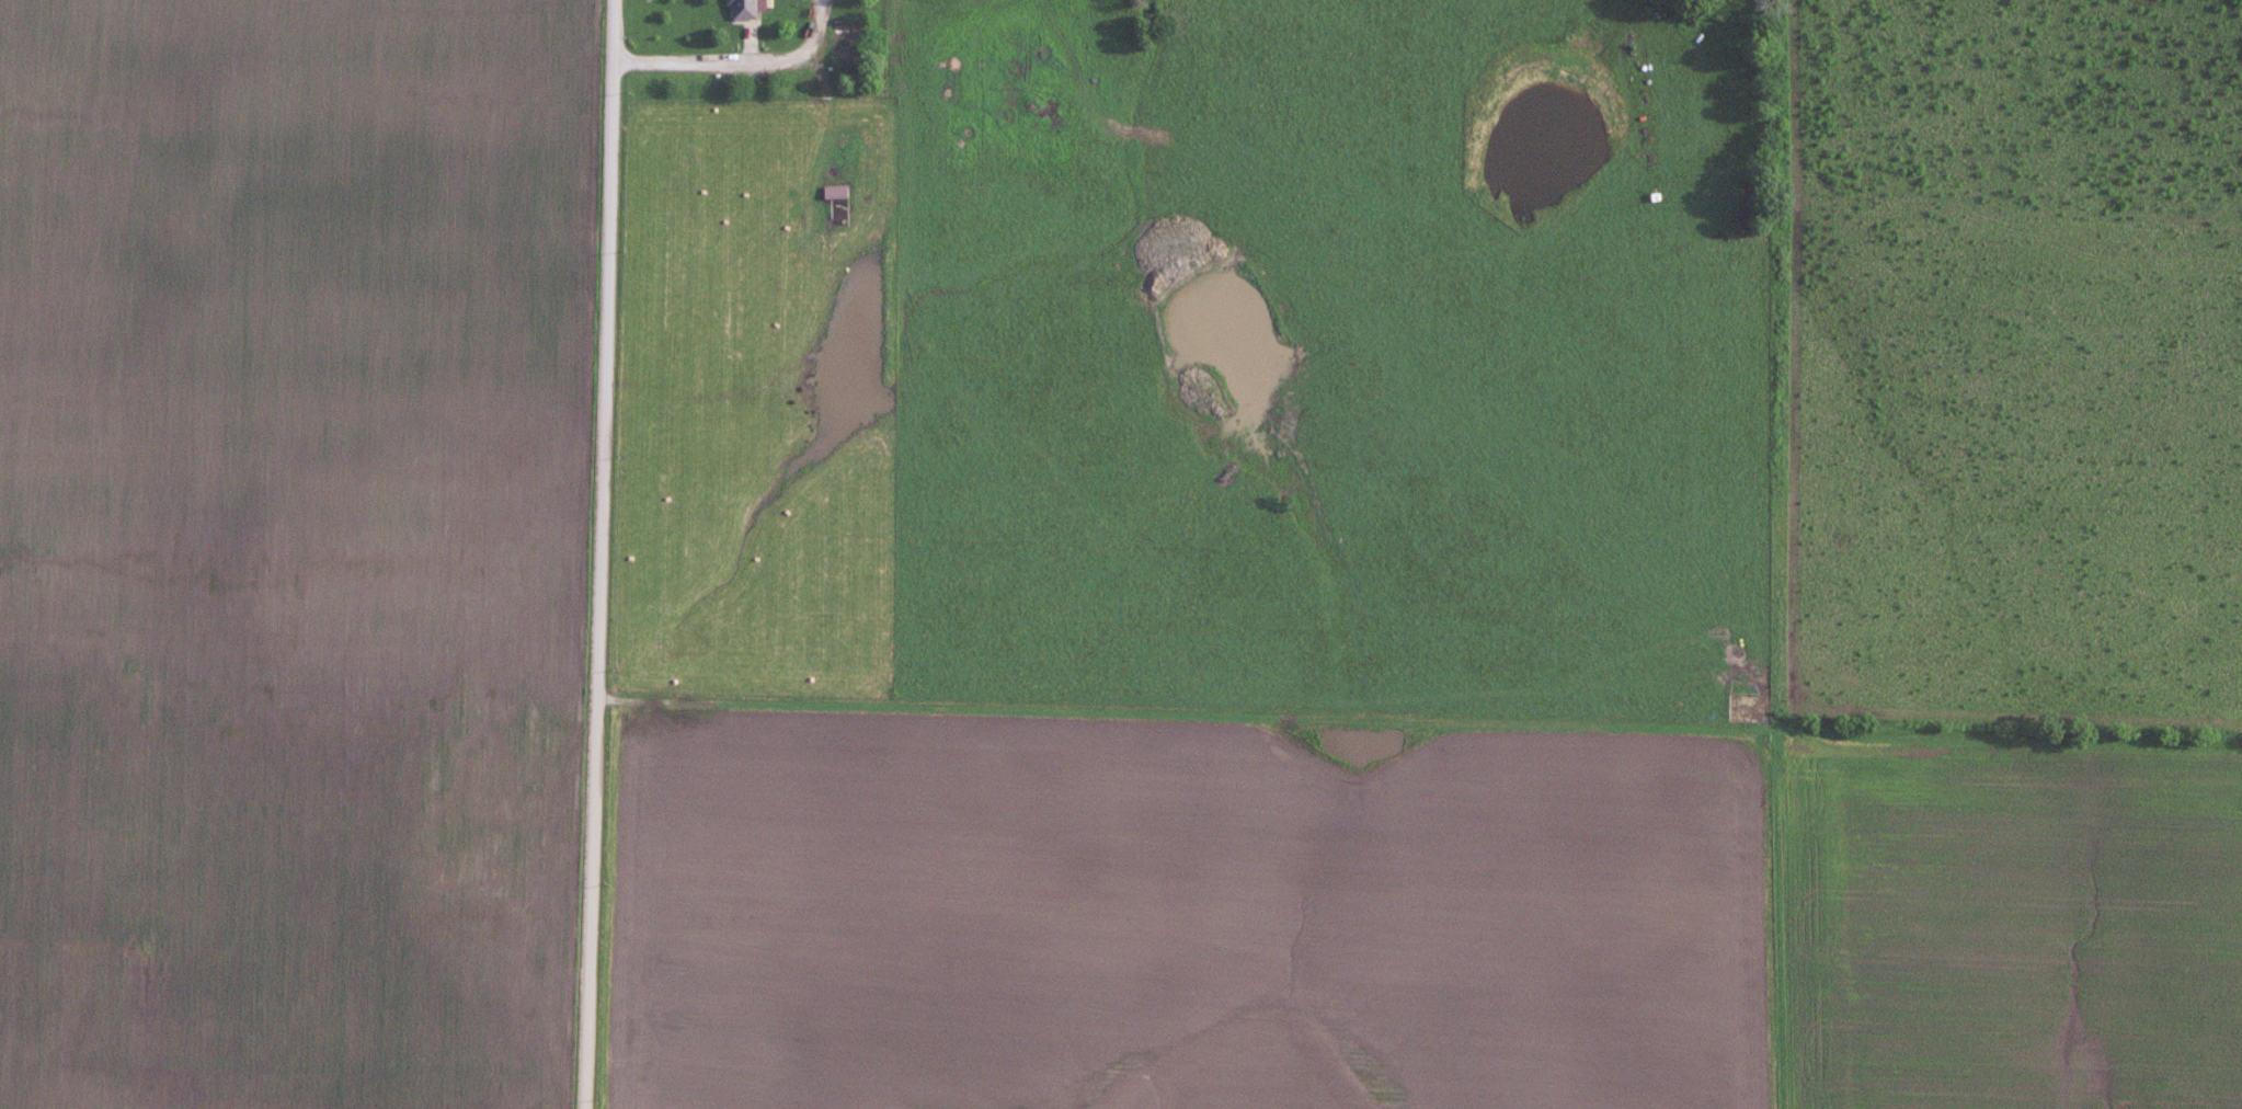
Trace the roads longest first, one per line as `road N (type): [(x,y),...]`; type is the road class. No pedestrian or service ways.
road 1 (residential): [(586,1108),(614,0)]

